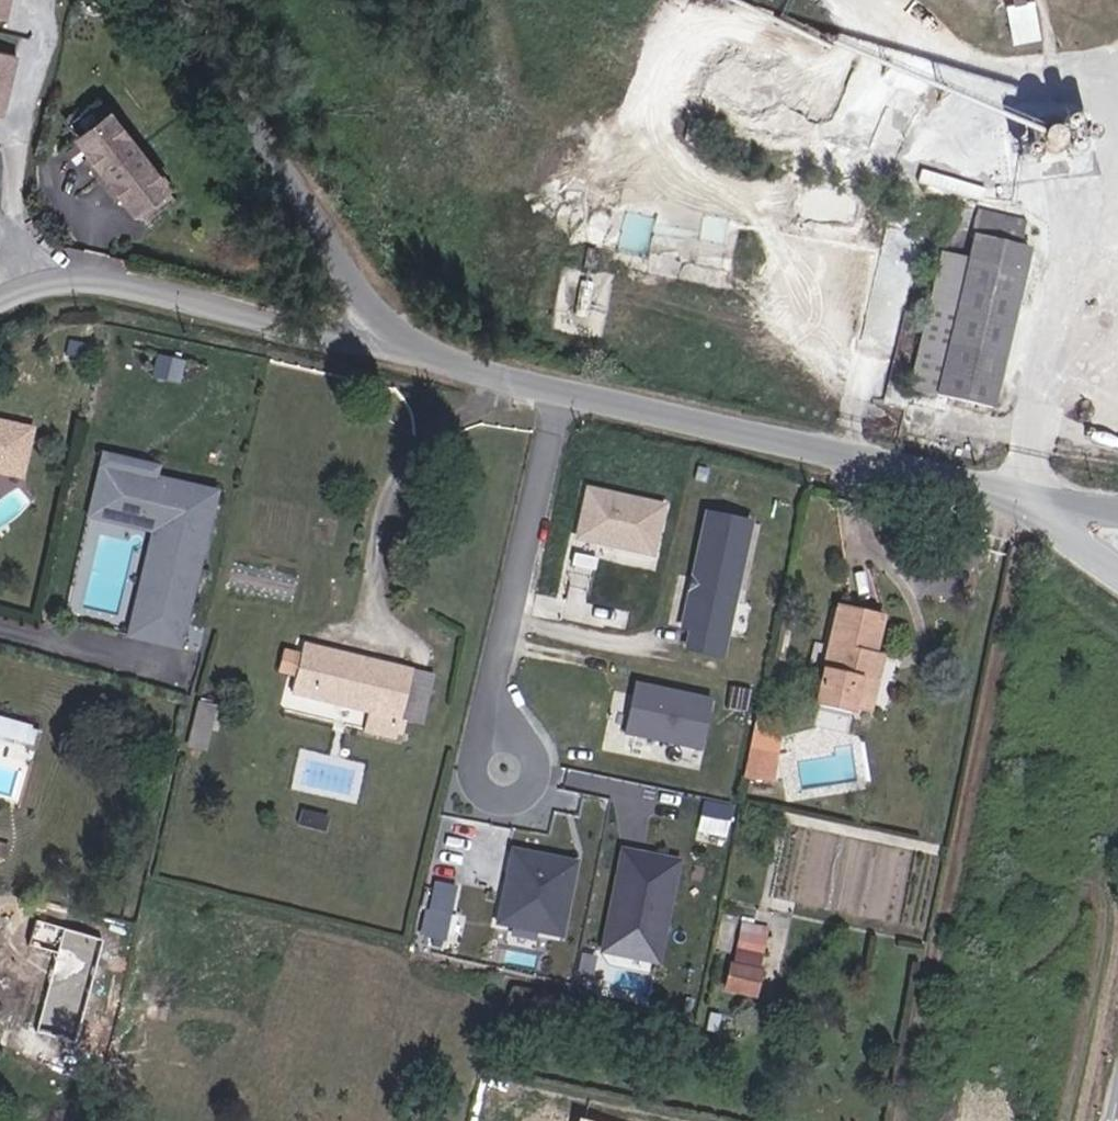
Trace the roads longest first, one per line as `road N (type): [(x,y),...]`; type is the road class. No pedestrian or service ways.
road 1 (tertiary): [(561,388),(1008,499),(1117,546)]
road 2 (tertiary): [(169,0),(399,350)]
road 3 (unclassified): [(0,310),(91,290),(399,350)]
road 4 (residential): [(561,388),(481,726),(501,770)]
road 5 (tertiary): [(399,350),(561,388)]

